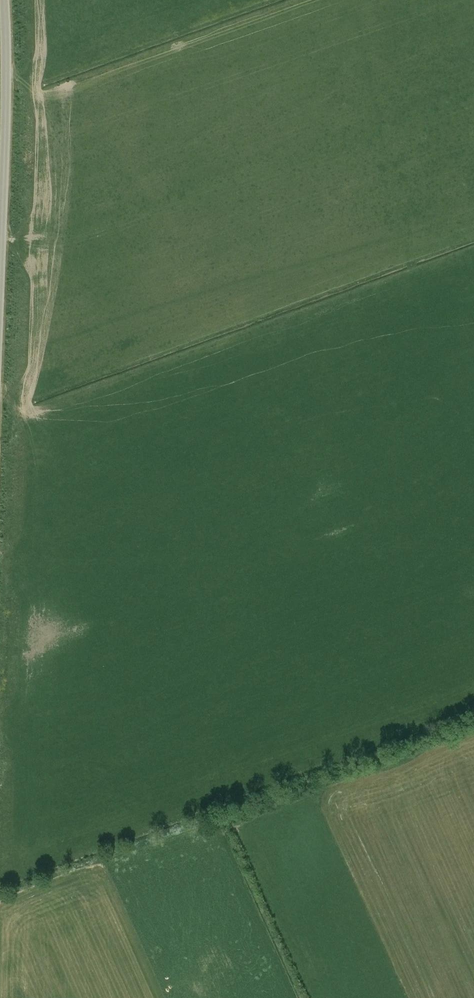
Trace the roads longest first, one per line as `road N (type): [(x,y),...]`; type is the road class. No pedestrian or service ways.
road 1 (unclassified): [(0,338),(4,0)]

